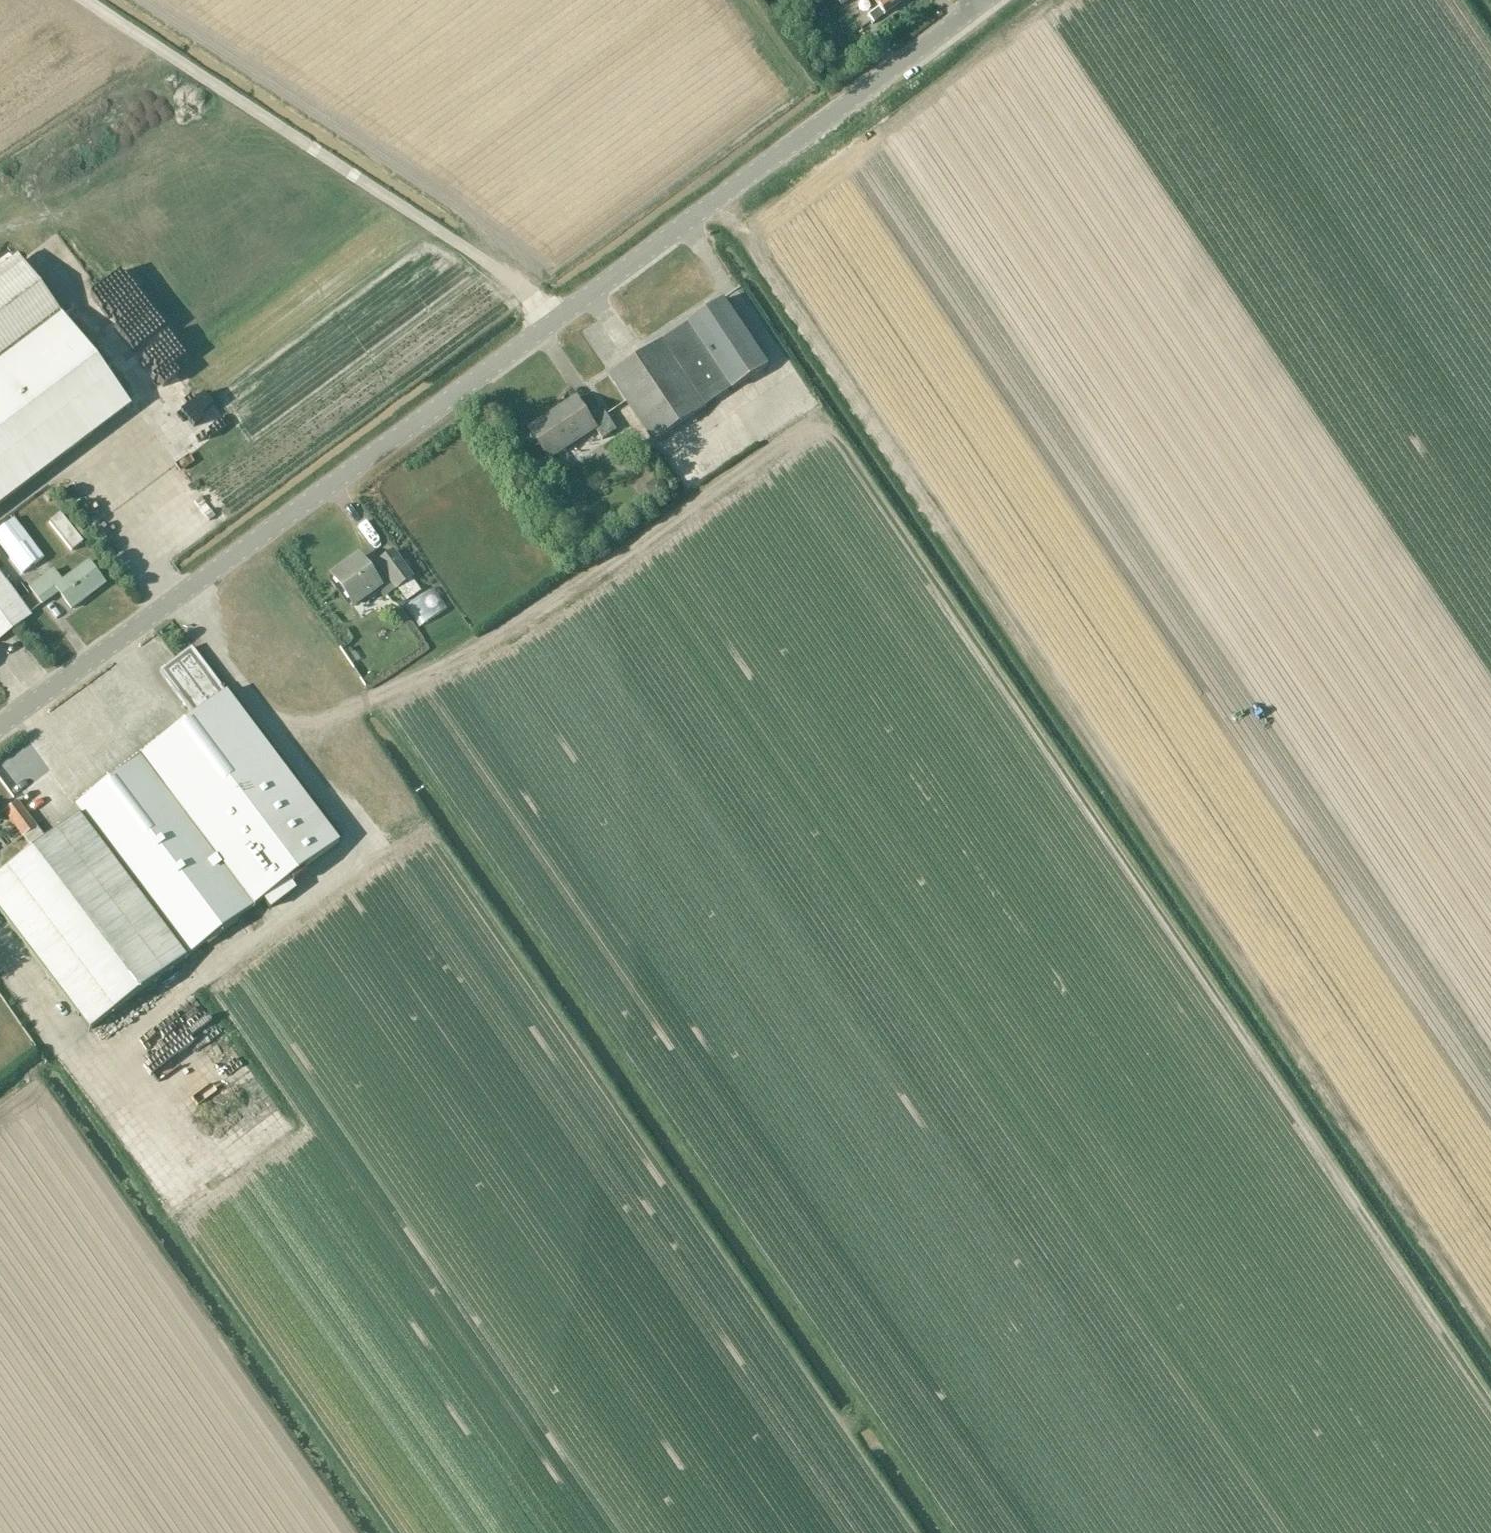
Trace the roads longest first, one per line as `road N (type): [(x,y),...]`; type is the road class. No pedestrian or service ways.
road 1 (unclassified): [(0,736),(981,6)]

